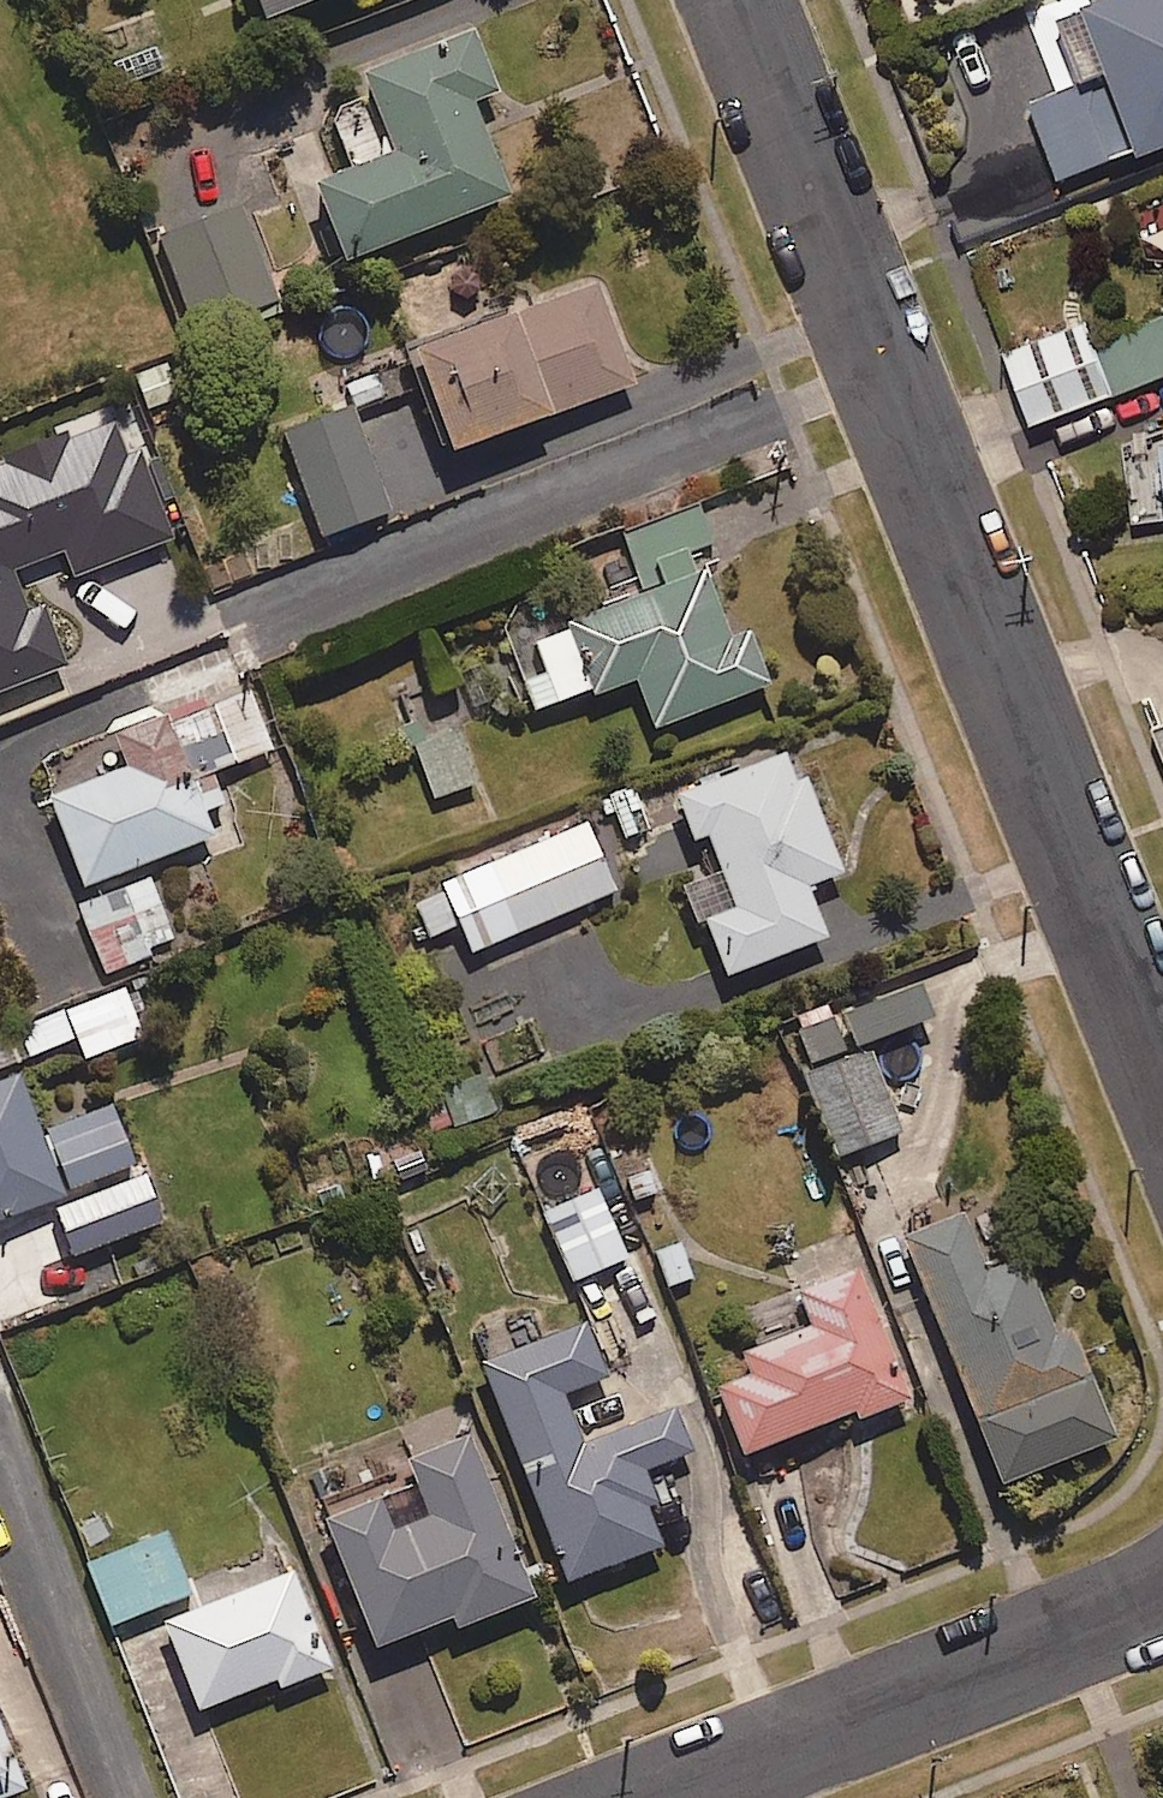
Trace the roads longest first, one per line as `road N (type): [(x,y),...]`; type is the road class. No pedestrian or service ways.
road 1 (residential): [(736,0),(1162,1072)]
road 2 (residential): [(1162,1590),(645,1797)]

